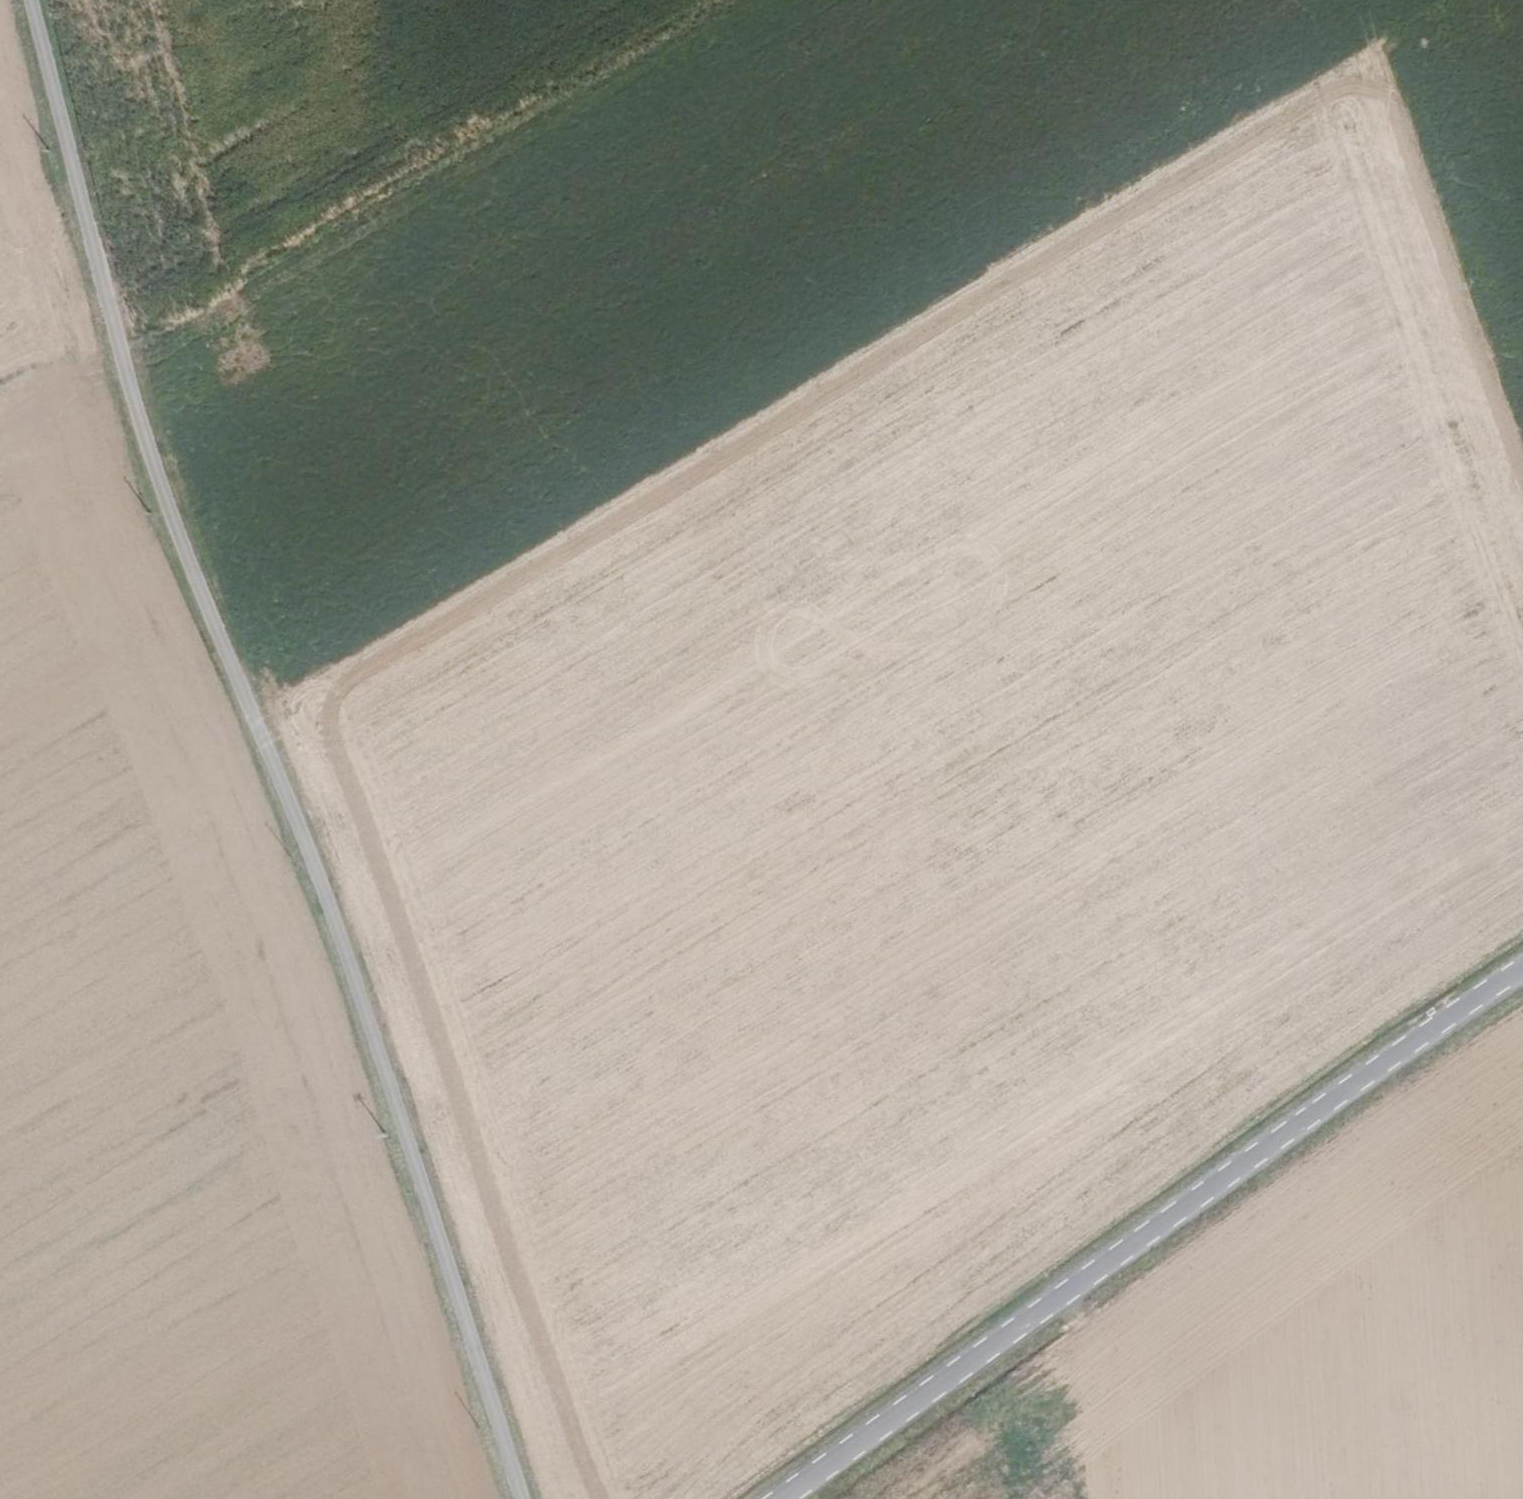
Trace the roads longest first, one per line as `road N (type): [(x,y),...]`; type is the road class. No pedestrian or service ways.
road 1 (unclassified): [(522,1498),(305,834),(156,472),(31,0)]
road 2 (unclassified): [(1522,969),(785,1498)]

